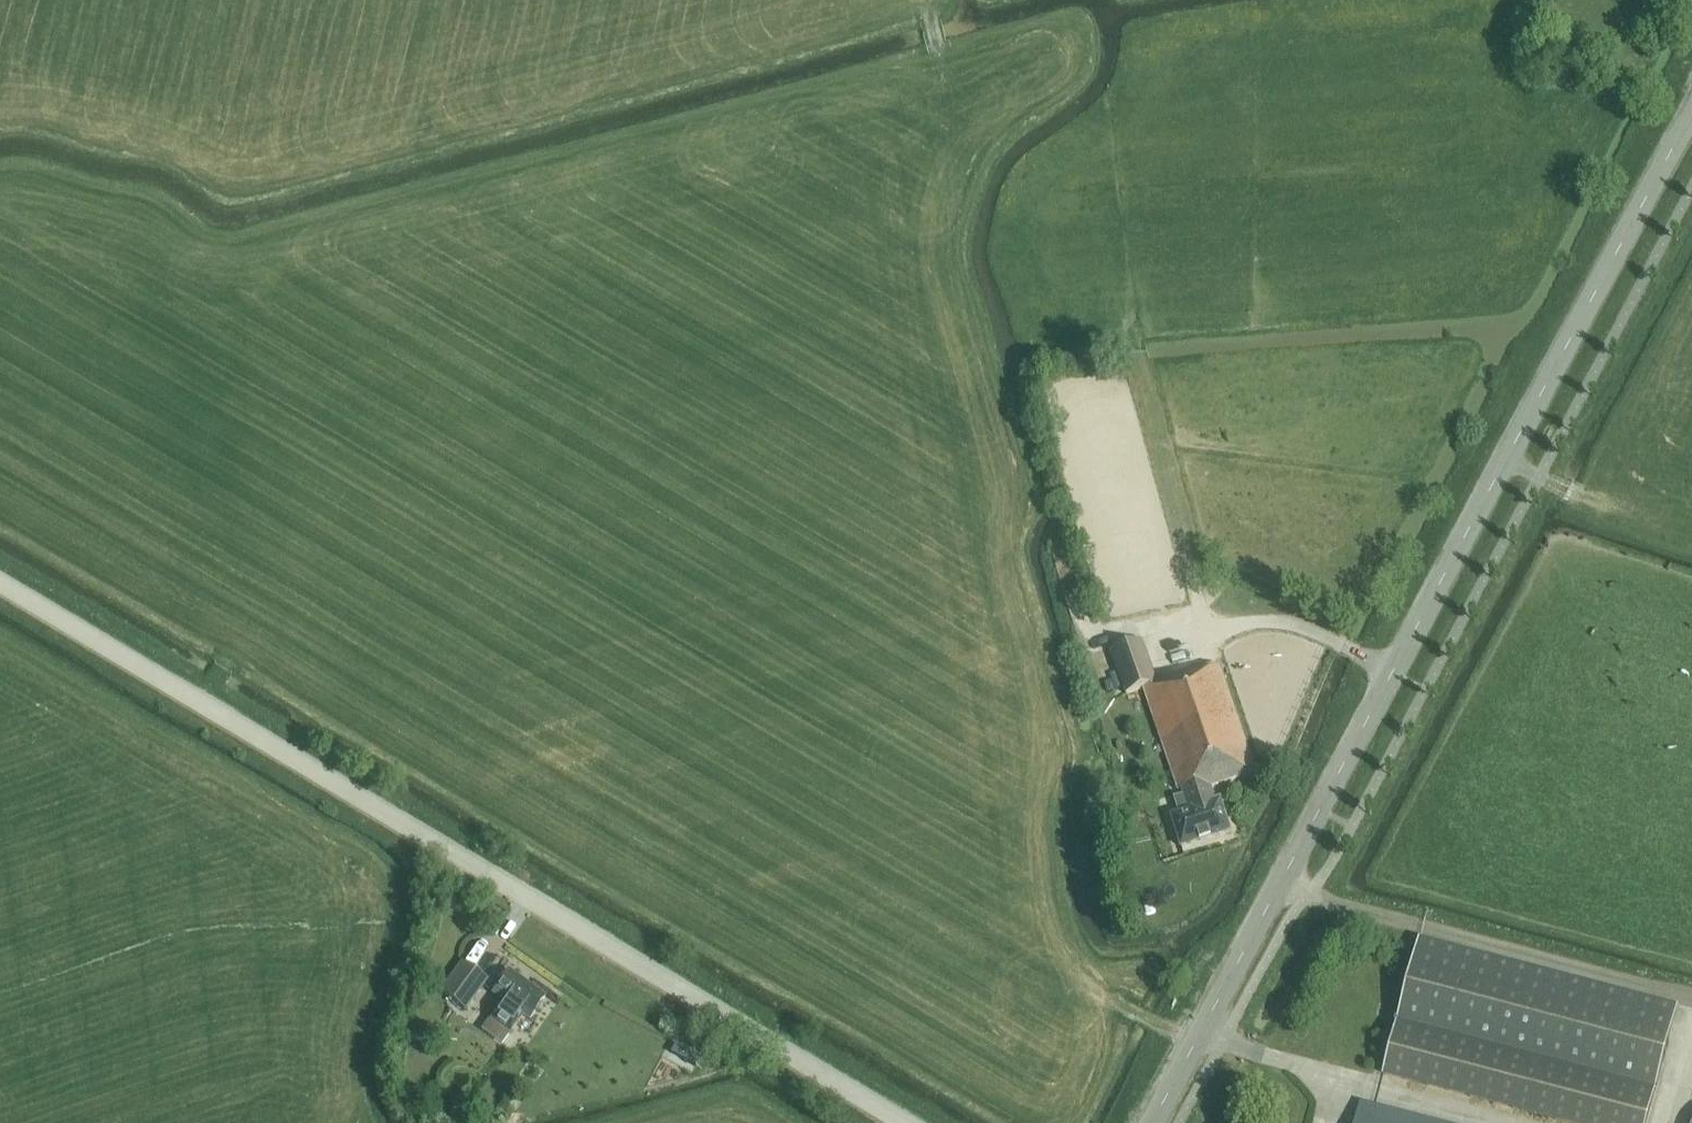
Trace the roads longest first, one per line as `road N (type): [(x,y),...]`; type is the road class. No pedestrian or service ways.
road 1 (secondary): [(1150,1122),(1691,117)]
road 2 (tertiary): [(903,1122),(0,584)]
road 3 (track): [(1691,999),(1280,883)]

